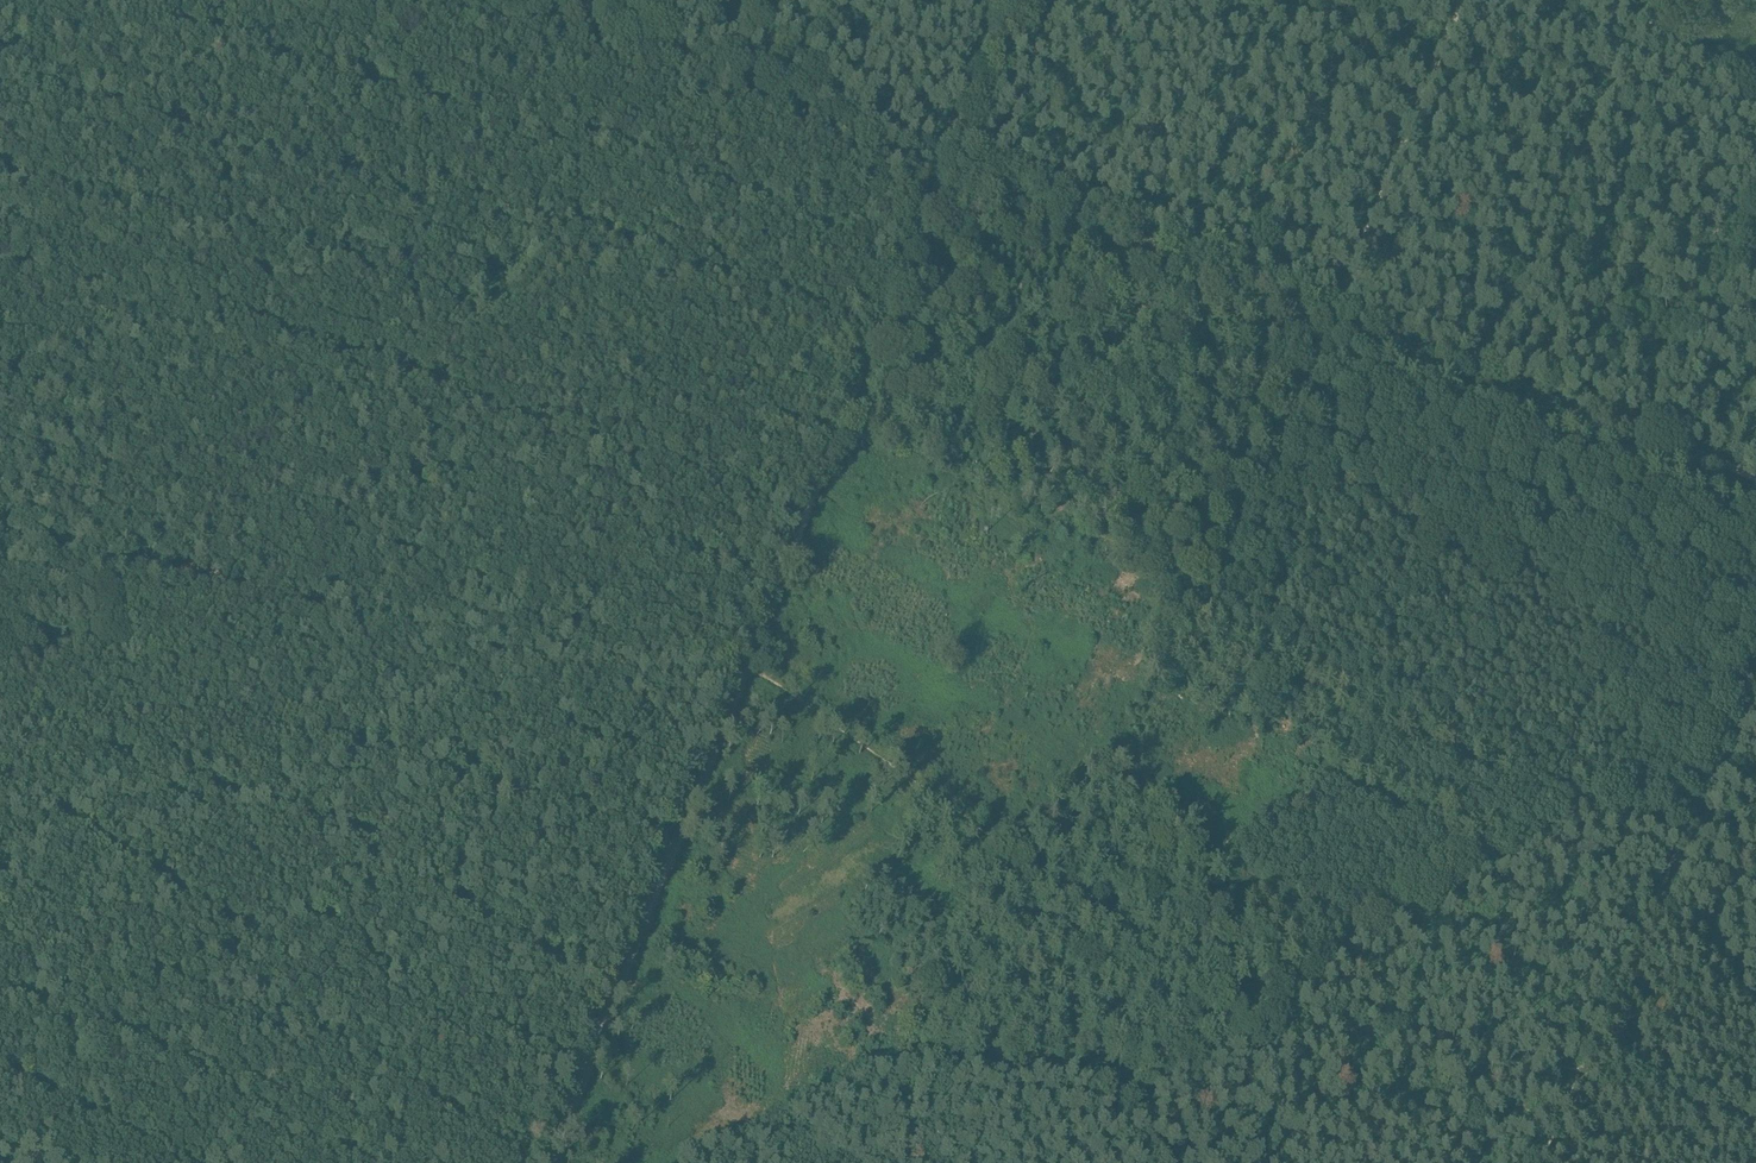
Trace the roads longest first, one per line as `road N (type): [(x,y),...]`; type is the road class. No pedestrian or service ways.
road 1 (track): [(946,191),(550,1162)]
road 2 (track): [(1755,502),(946,191)]
road 3 (track): [(1547,1162),(1755,677)]
road 4 (track): [(946,191),(465,0)]
road 5 (track): [(1017,0),(946,191)]

